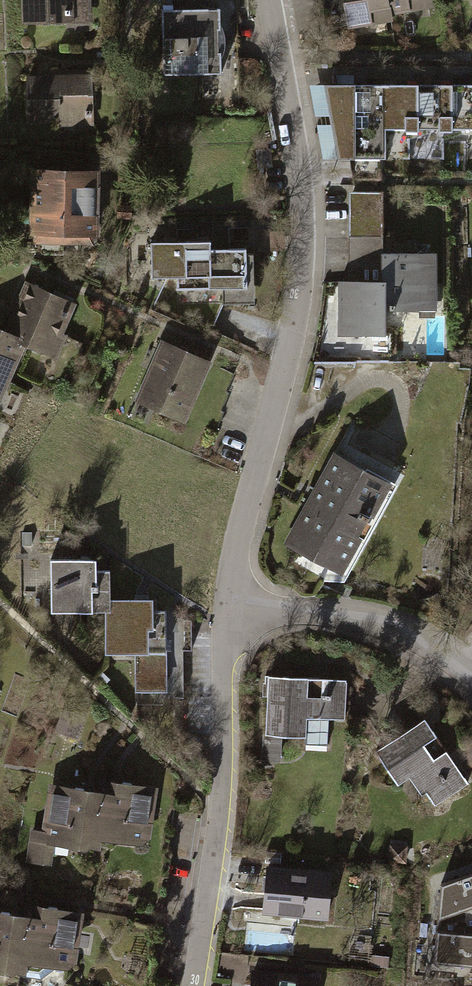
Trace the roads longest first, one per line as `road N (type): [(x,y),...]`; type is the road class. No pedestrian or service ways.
road 1 (residential): [(226,605),(300,273),(299,184),(266,0)]
road 2 (residential): [(193,985),(219,814),(226,605)]
road 3 (residential): [(471,682),(407,636),(346,614),(226,605)]

